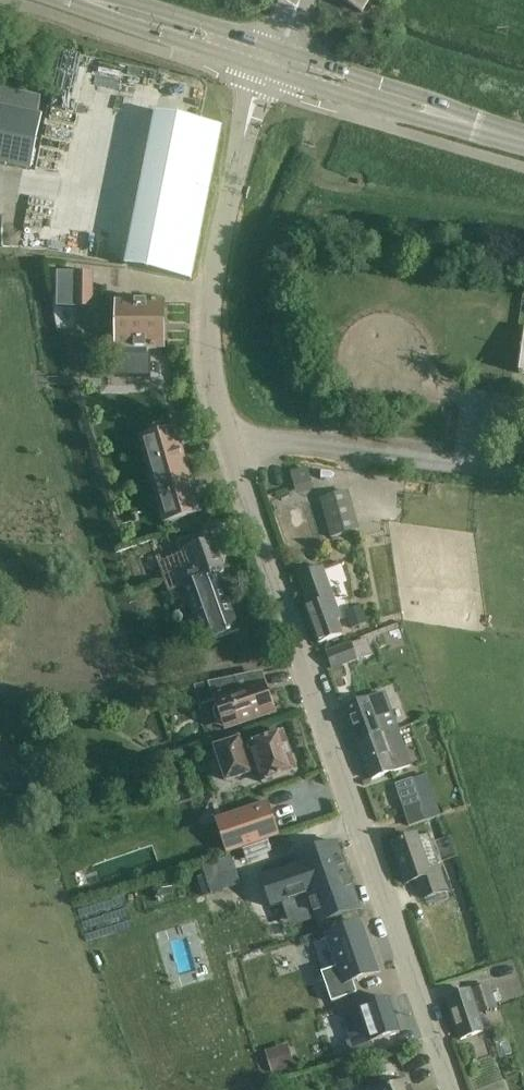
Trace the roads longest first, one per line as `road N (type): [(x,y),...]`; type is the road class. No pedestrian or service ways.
road 1 (unclassified): [(452,1089),(277,588),(211,369),(213,283),(270,59)]
road 2 (tertiary): [(523,141),(270,59)]
road 3 (tertiary): [(270,59),(90,0)]

